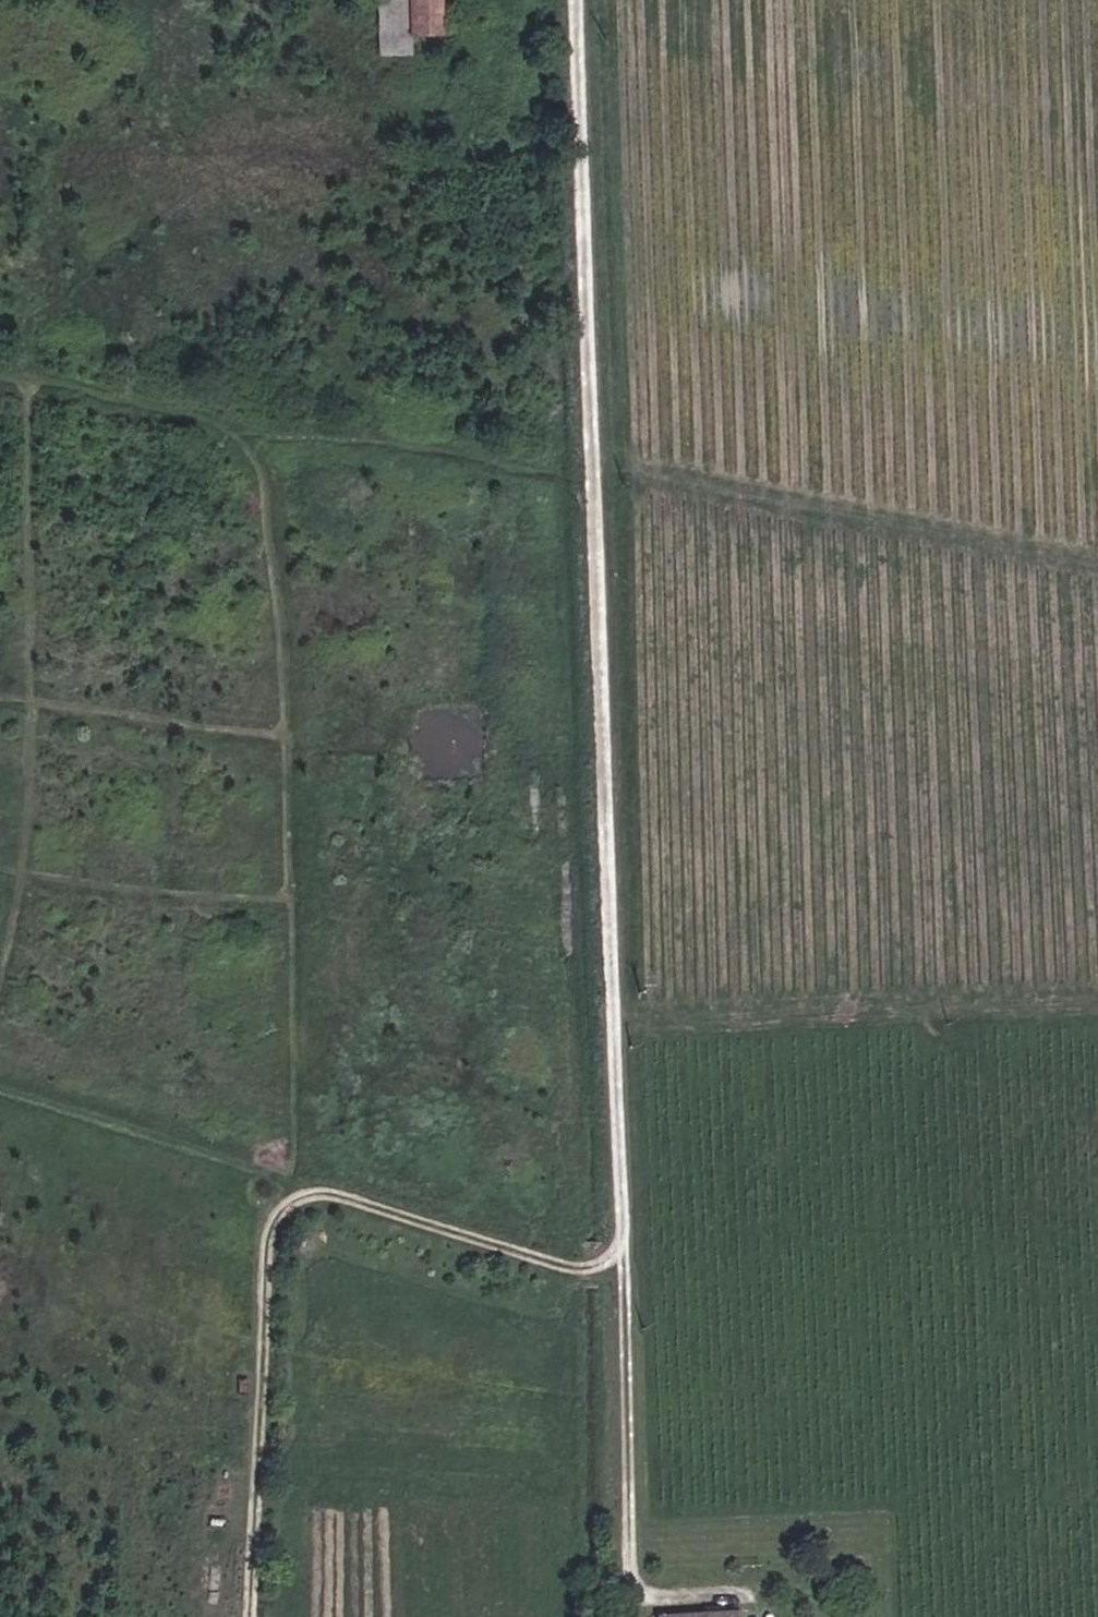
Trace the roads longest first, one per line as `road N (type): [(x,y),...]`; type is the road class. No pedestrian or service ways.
road 1 (track): [(584,0),(639,1616)]
road 2 (track): [(630,1251),(608,1264),(567,1265),(343,1197),(300,1202),(275,1237),(256,1616)]

